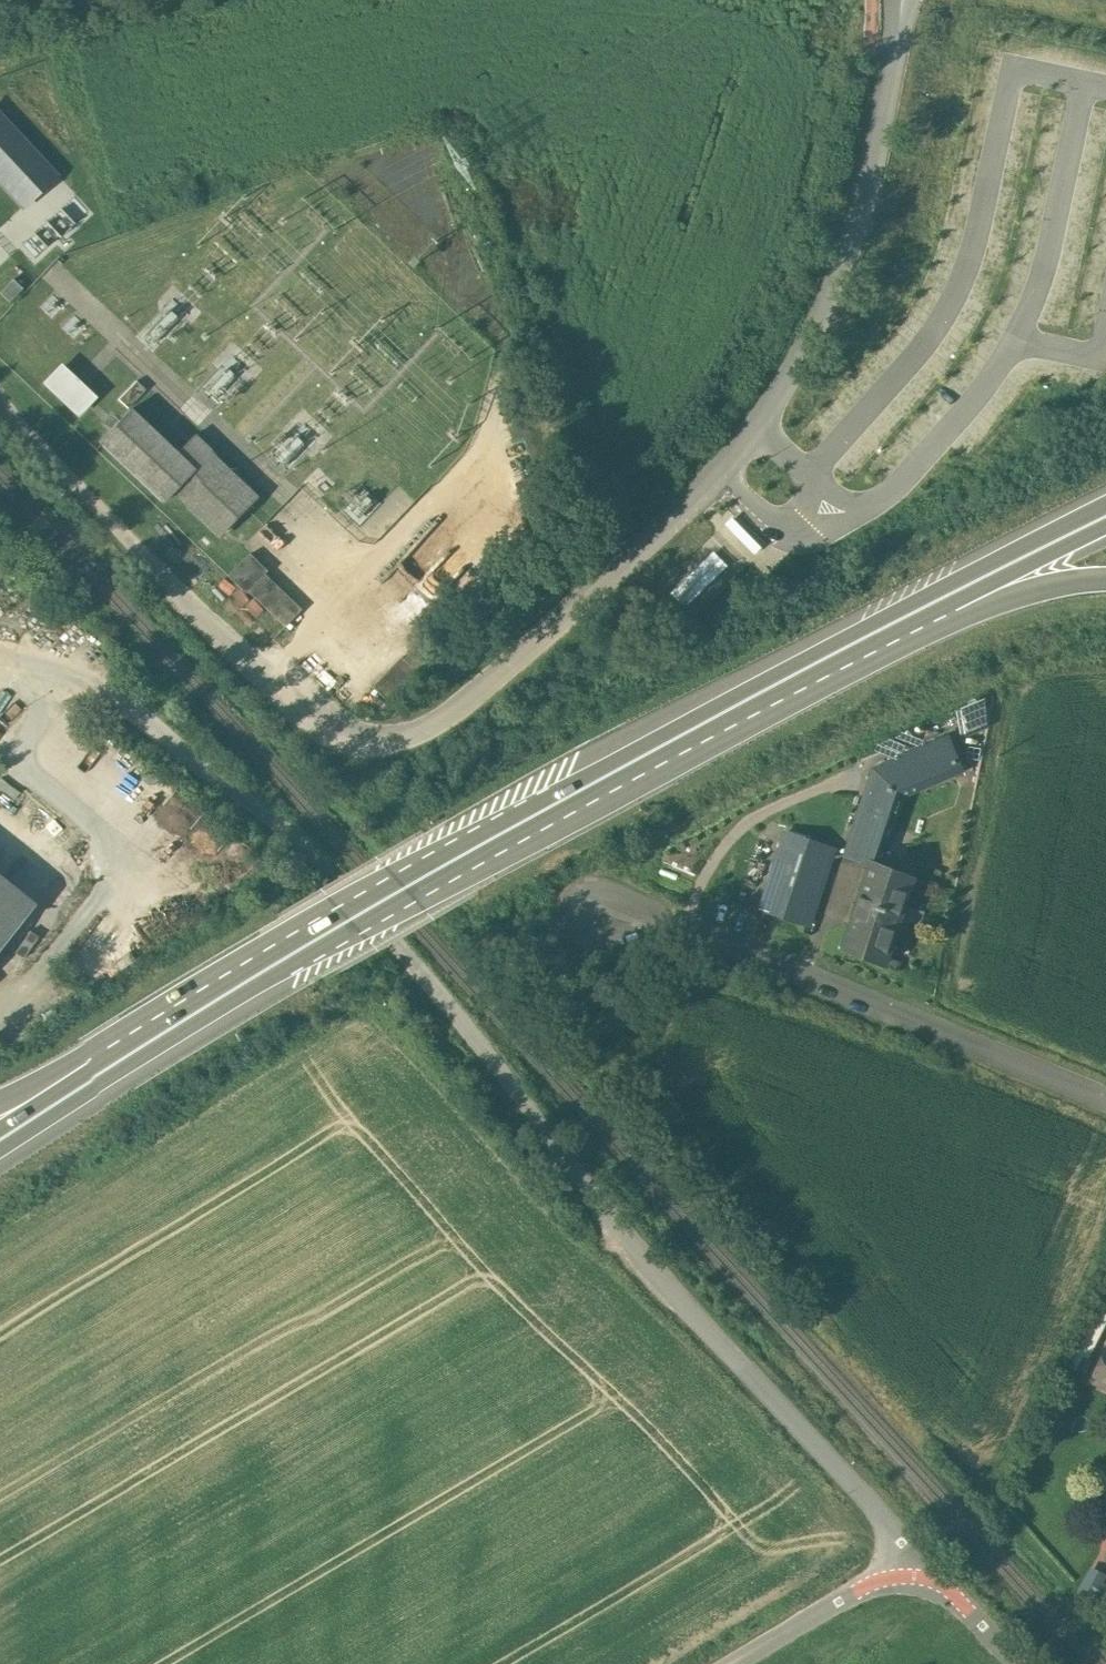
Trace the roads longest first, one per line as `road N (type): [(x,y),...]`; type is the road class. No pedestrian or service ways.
road 1 (residential): [(901,0),(842,273),(784,384),(711,479),(459,724),(387,755),(318,750),(1,397)]
road 2 (trunk): [(1105,503),(435,857),(109,1057)]
road 3 (trunk): [(0,1156),(301,964),(913,635)]
road 4 (residential): [(1105,1098),(692,929),(618,917)]
road 5 (unclassified): [(733,1663),(917,1555),(1011,1663)]
road 6 (trunk): [(913,635),(1105,535)]
road 7 (trunk): [(913,635),(1058,585),(1105,581)]
road 8 (trunk): [(109,1057),(0,1130)]

